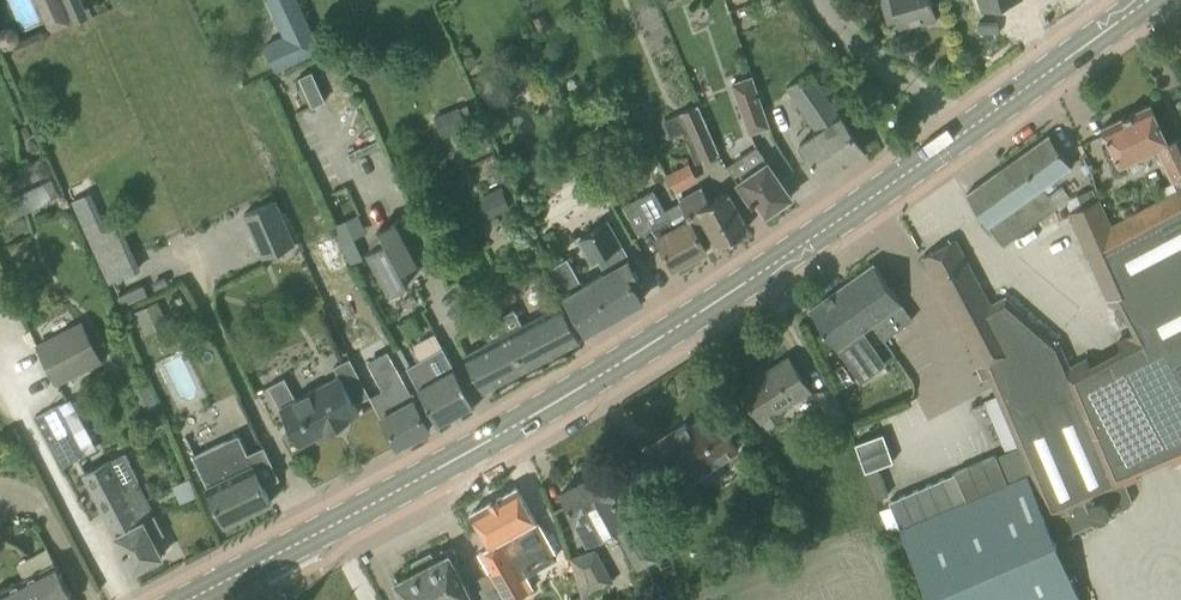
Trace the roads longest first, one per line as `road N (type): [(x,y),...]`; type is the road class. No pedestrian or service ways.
road 1 (secondary): [(197,599),(590,380),(954,139)]
road 2 (secondary): [(954,139),(1145,0)]
road 3 (residential): [(954,139),(912,85),(851,41),(818,0)]

